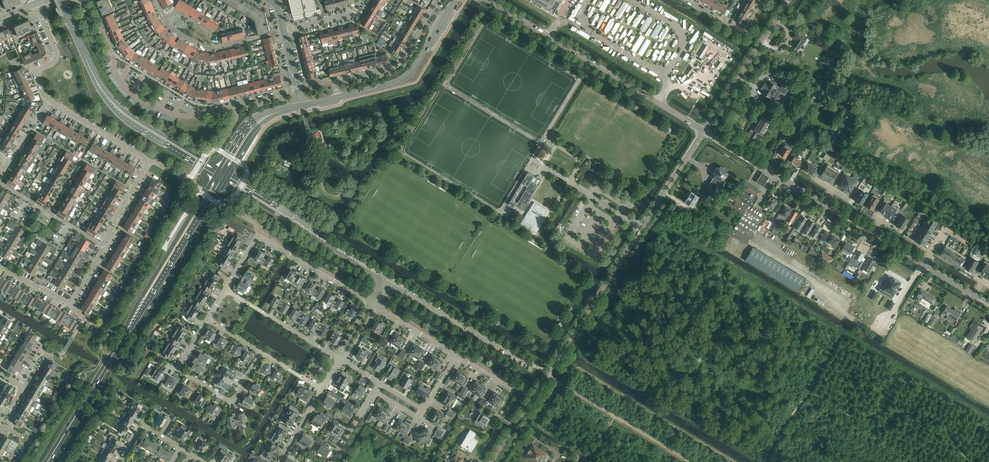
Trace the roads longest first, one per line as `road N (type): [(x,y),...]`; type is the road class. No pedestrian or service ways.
road 1 (unclassified): [(493,461),(704,132)]
road 2 (tertiary): [(988,304),(704,132)]
road 3 (residential): [(297,87),(189,116),(150,105),(114,70),(86,0)]
road 4 (residential): [(103,246),(150,161),(49,100)]
road 5 (secondary): [(215,177),(117,350)]
road 6 (secondary): [(117,350),(223,182)]
road 7 (unclassified): [(223,182),(381,280)]
road 8 (tertiary): [(704,132),(547,35)]
road 9 (unclassified): [(383,273),(229,174)]
road 10 (residential): [(261,352),(233,401),(222,396),(178,370),(207,320)]
road 11 (secondary): [(88,64),(114,110),(215,177)]
road 12 (secondary): [(220,169),(129,115),(88,64)]
road 13 (track): [(690,461),(548,374)]
road 14 (tertiary): [(339,97),(409,75),(455,0)]
road 15 (unclassified): [(704,132),(789,0)]
road 16 (residential): [(438,0),(399,64),(335,83),(339,97)]
road 17 (residential): [(103,246),(70,303),(0,265)]
road 18 (residential): [(340,359),(226,290)]
road 19 (residential): [(370,304),(258,237)]
road 20 (secondary): [(53,455),(117,350)]

